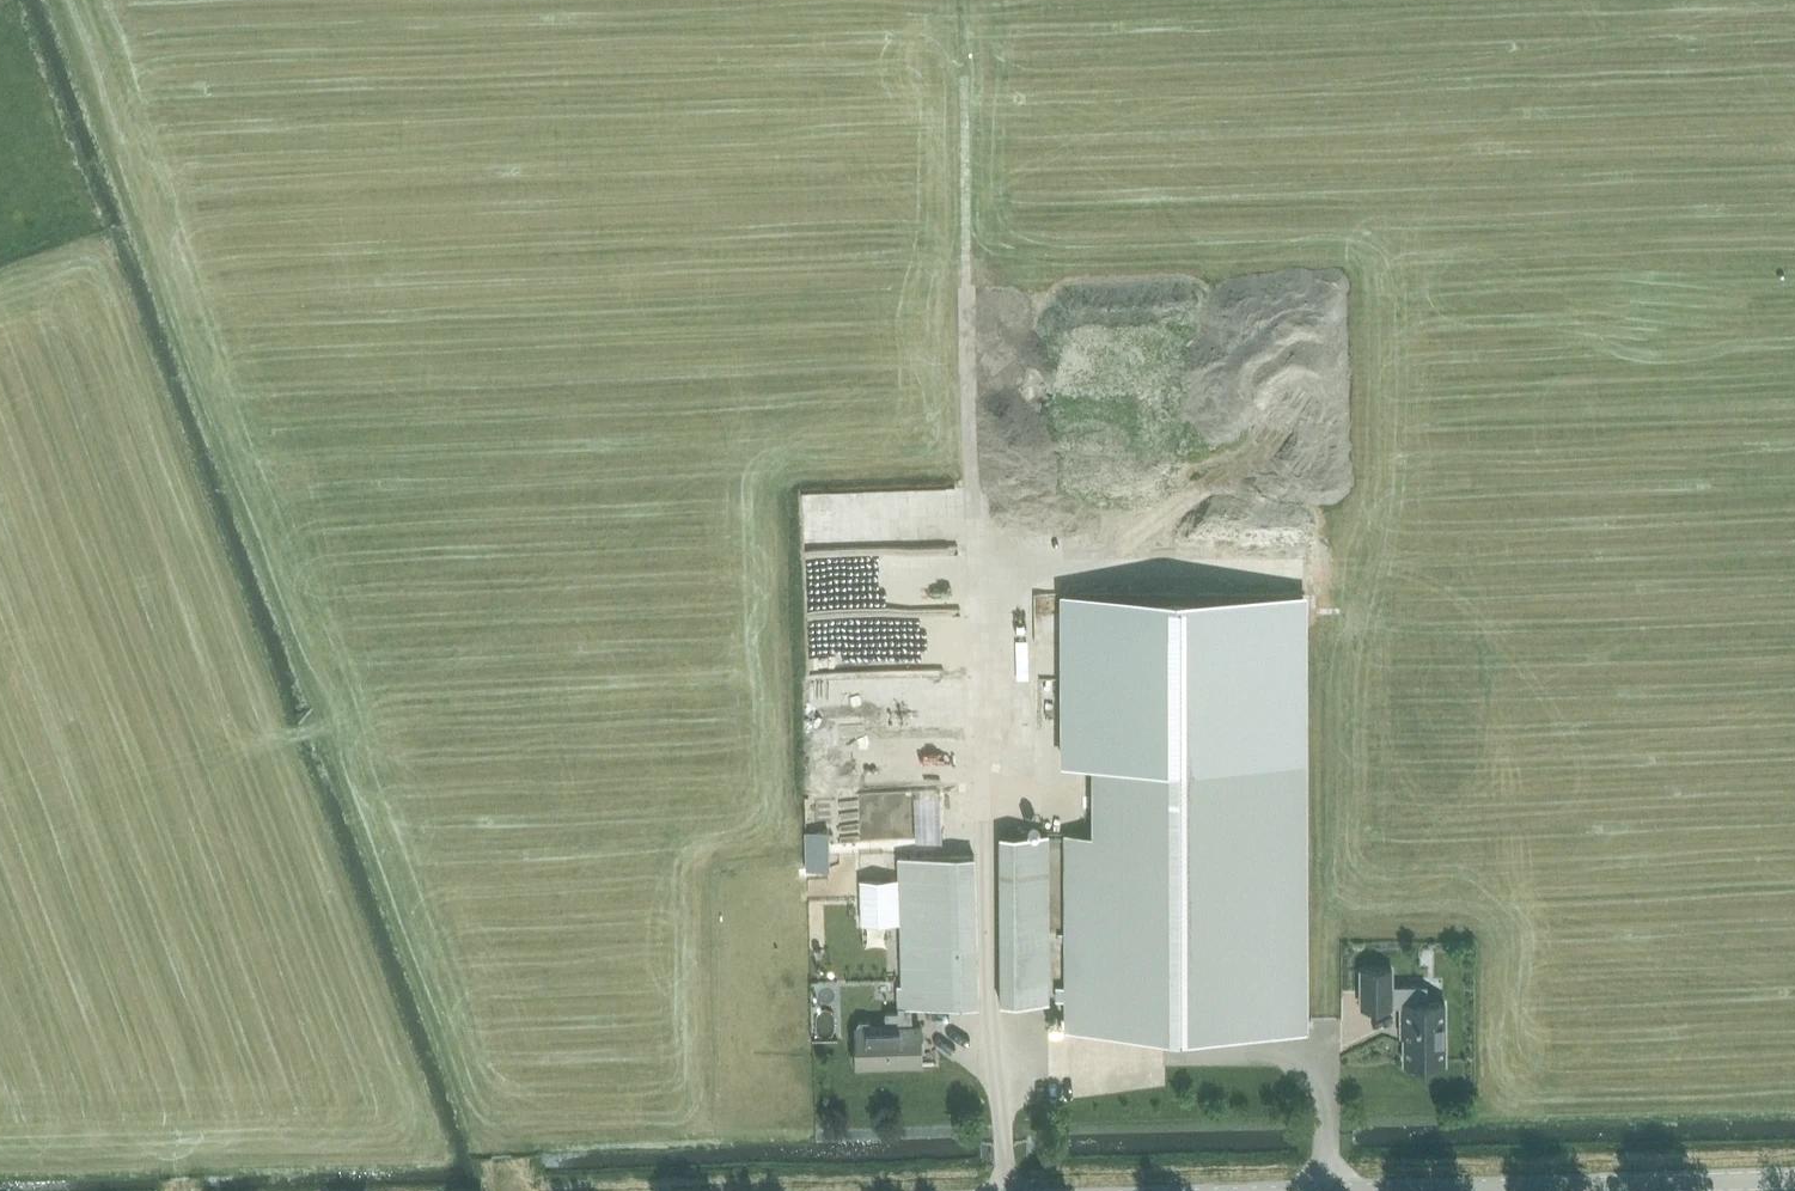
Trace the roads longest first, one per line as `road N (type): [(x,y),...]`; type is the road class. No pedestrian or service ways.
road 1 (unclassified): [(1627,1190),(1794,1188)]

